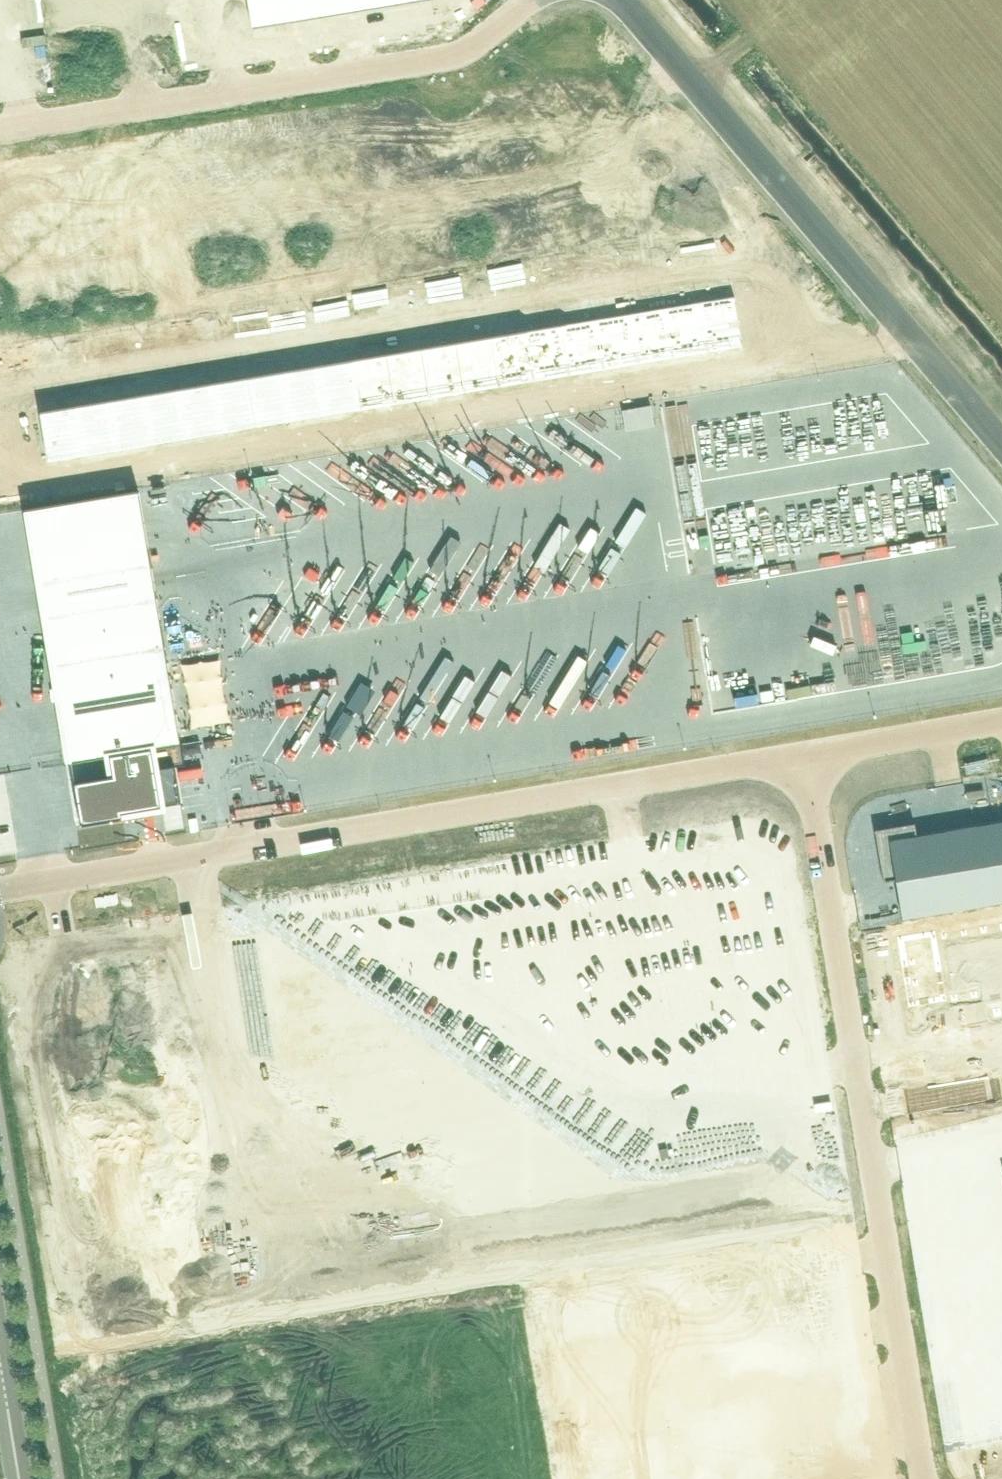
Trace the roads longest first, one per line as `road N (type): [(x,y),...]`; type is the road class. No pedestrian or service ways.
road 1 (unclassified): [(907,333),(879,353),(0,498)]
road 2 (unclassified): [(810,758),(0,889)]
road 3 (unclassified): [(810,758),(930,1478)]
road 4 (unclassified): [(529,0),(457,55),(0,129)]
road 5 (unclassified): [(907,333),(626,0)]
road 6 (unclassified): [(1001,719),(810,758)]
road 7 (unclassified): [(1001,447),(907,333)]
road 8 (tertiary): [(20,1478),(0,1358)]

